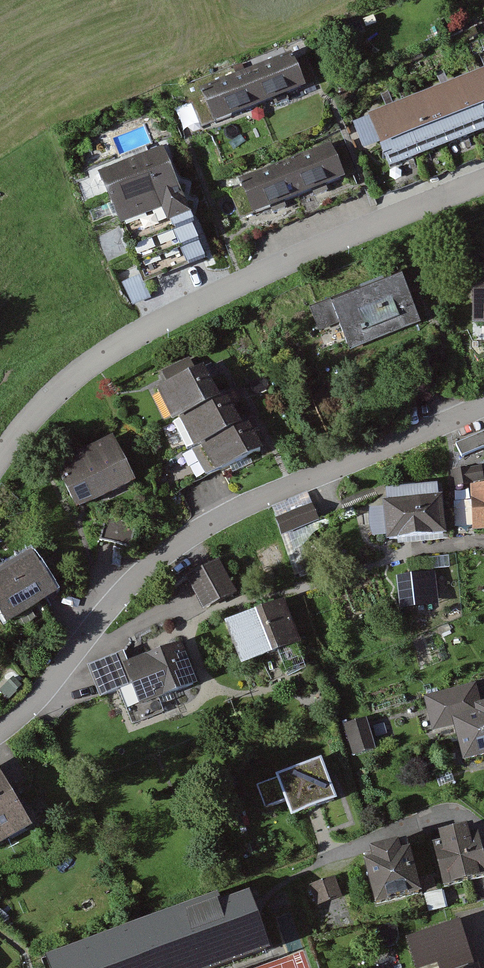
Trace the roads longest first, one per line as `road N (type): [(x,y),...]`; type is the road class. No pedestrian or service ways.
road 1 (residential): [(0,731),(117,598),(192,533),(483,405)]
road 2 (residential): [(0,457),(40,408),(103,354),(247,279),(483,182)]

